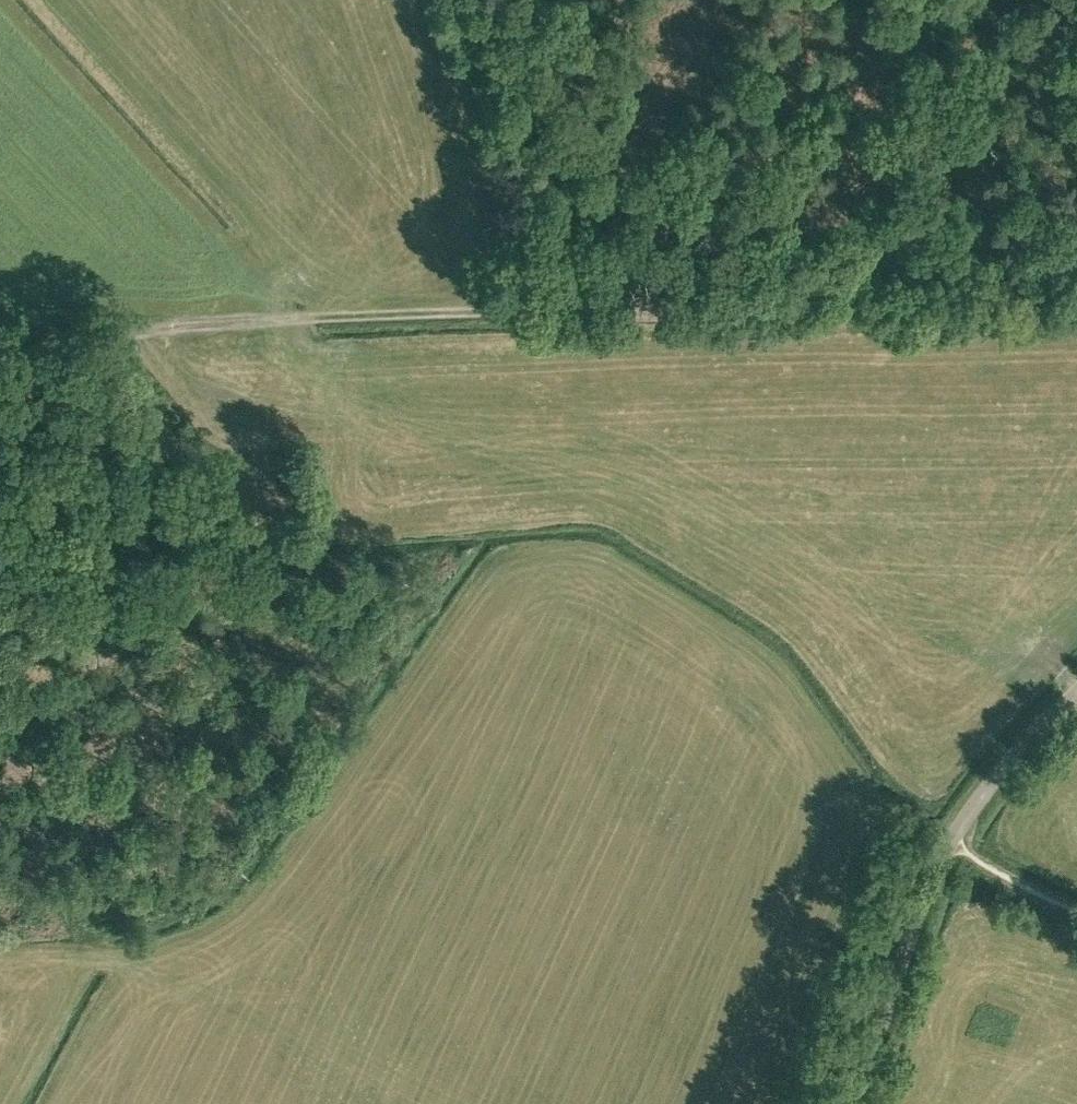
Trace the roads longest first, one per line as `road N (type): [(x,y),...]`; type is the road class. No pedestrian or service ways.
road 1 (unclassified): [(856,1103),(948,845),(979,800),(1076,696)]

